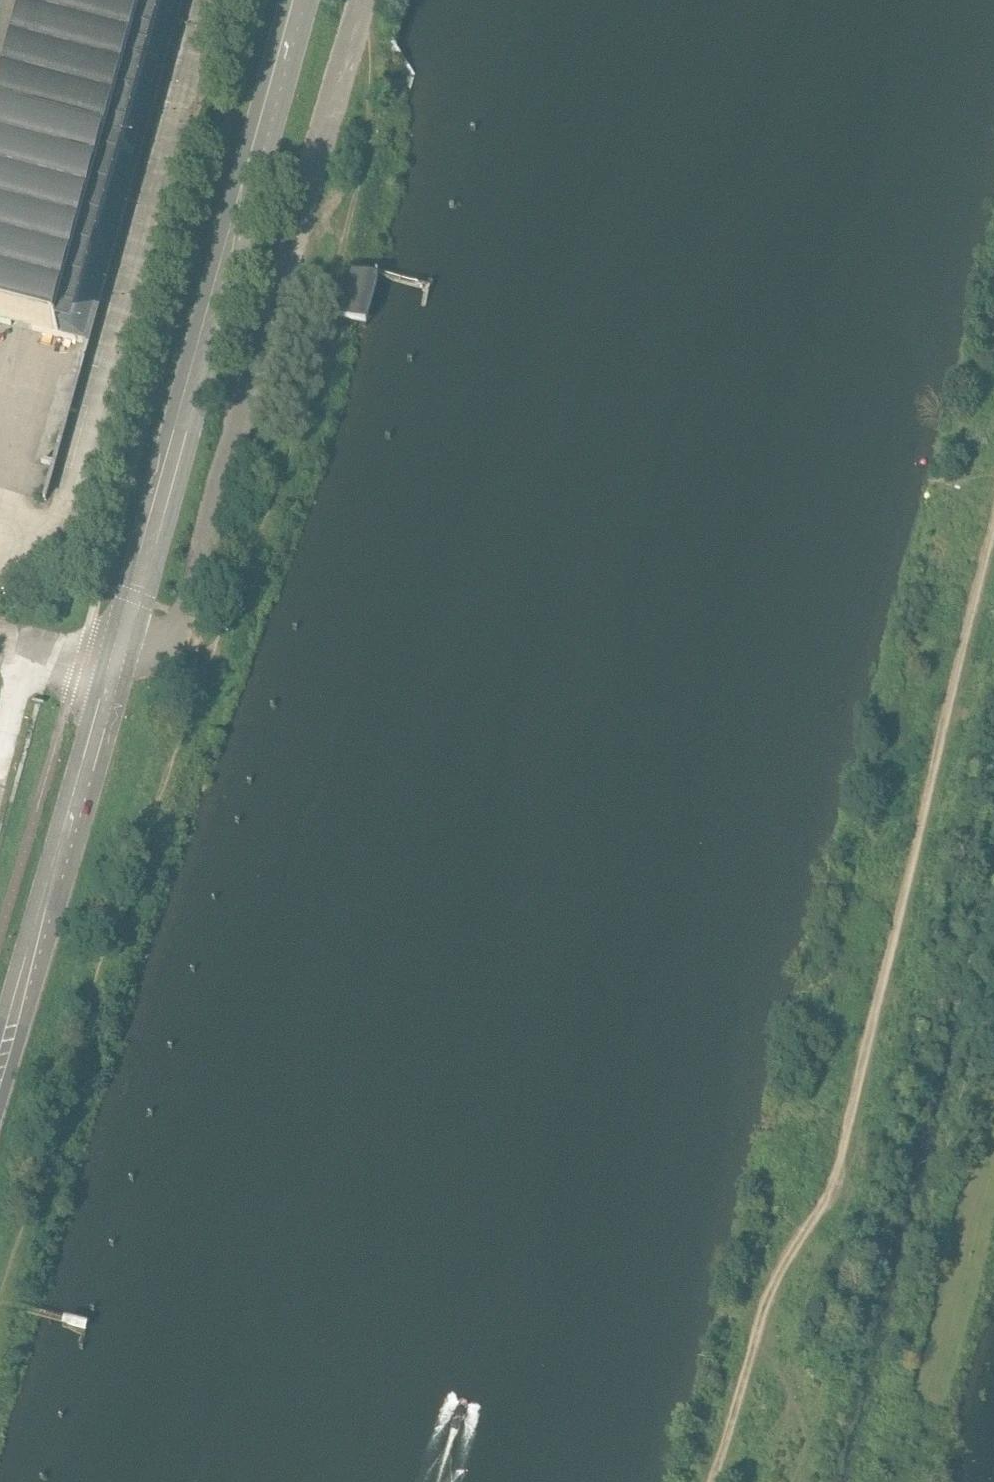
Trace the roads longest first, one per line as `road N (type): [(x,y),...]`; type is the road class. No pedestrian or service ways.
road 1 (tertiary): [(115,667),(299,0)]
road 2 (tertiary): [(0,1068),(115,667)]

